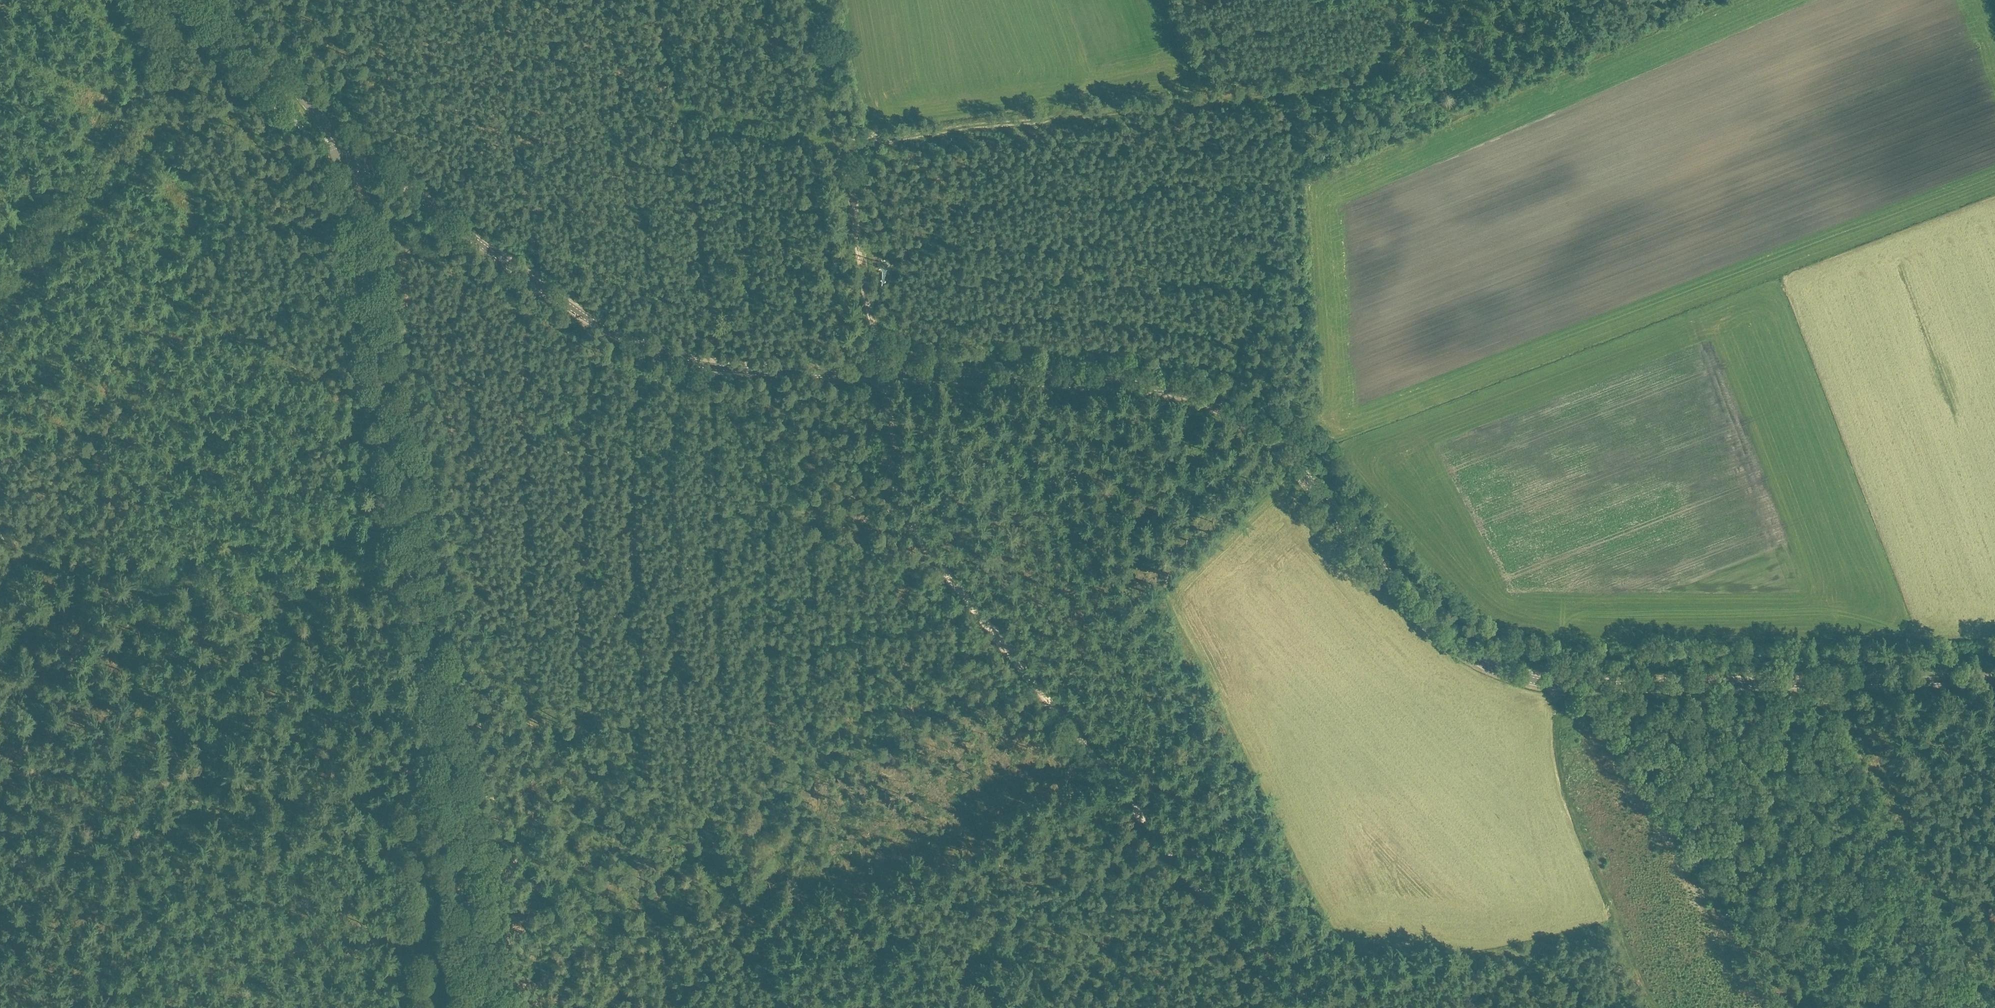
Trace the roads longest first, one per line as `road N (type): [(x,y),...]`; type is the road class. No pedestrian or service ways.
road 1 (tertiary): [(1994,681),(1572,686),(1507,673),(1434,630),(1282,452),(1209,405),(1114,386),(677,361),(569,312),(385,170),(339,160)]
road 2 (track): [(813,0),(904,505),(1022,665),(1303,1007)]
road 3 (tertiary): [(485,1007),(339,160)]
road 4 (track): [(840,145),(1303,90),(1377,74),(1433,0)]
road 5 (track): [(1558,637),(1572,794),(1627,927)]
road 6 (tertiary): [(339,160),(325,126),(207,0)]

